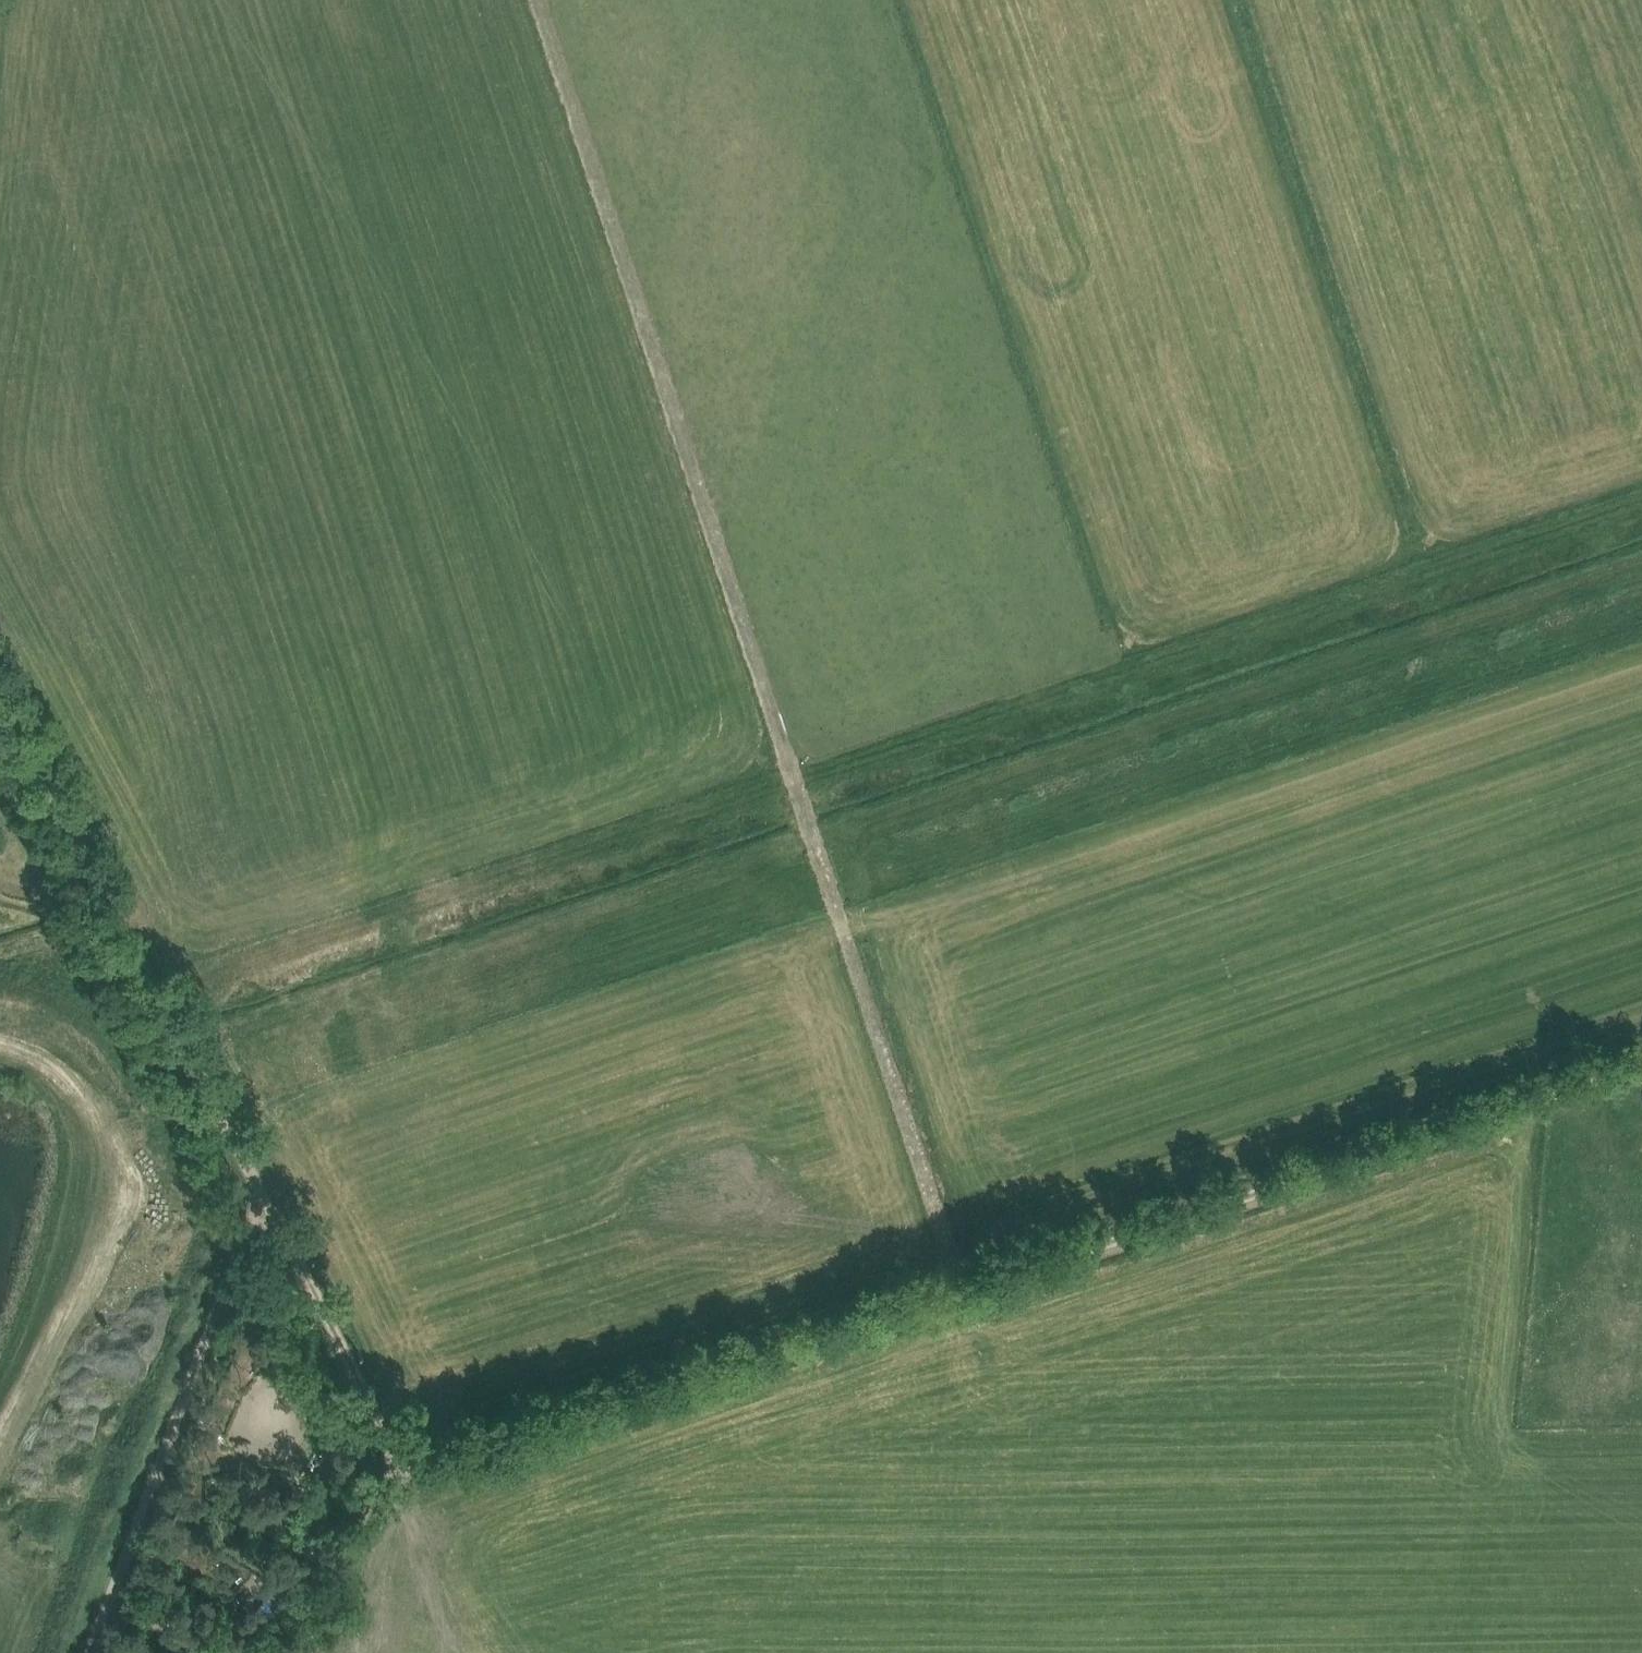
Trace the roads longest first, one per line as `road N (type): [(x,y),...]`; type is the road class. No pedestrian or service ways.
road 1 (track): [(260,1196),(406,1470),(440,1474),(1641,1075)]
road 2 (track): [(0,711),(260,1196)]
road 3 (track): [(96,1652),(260,1196)]

